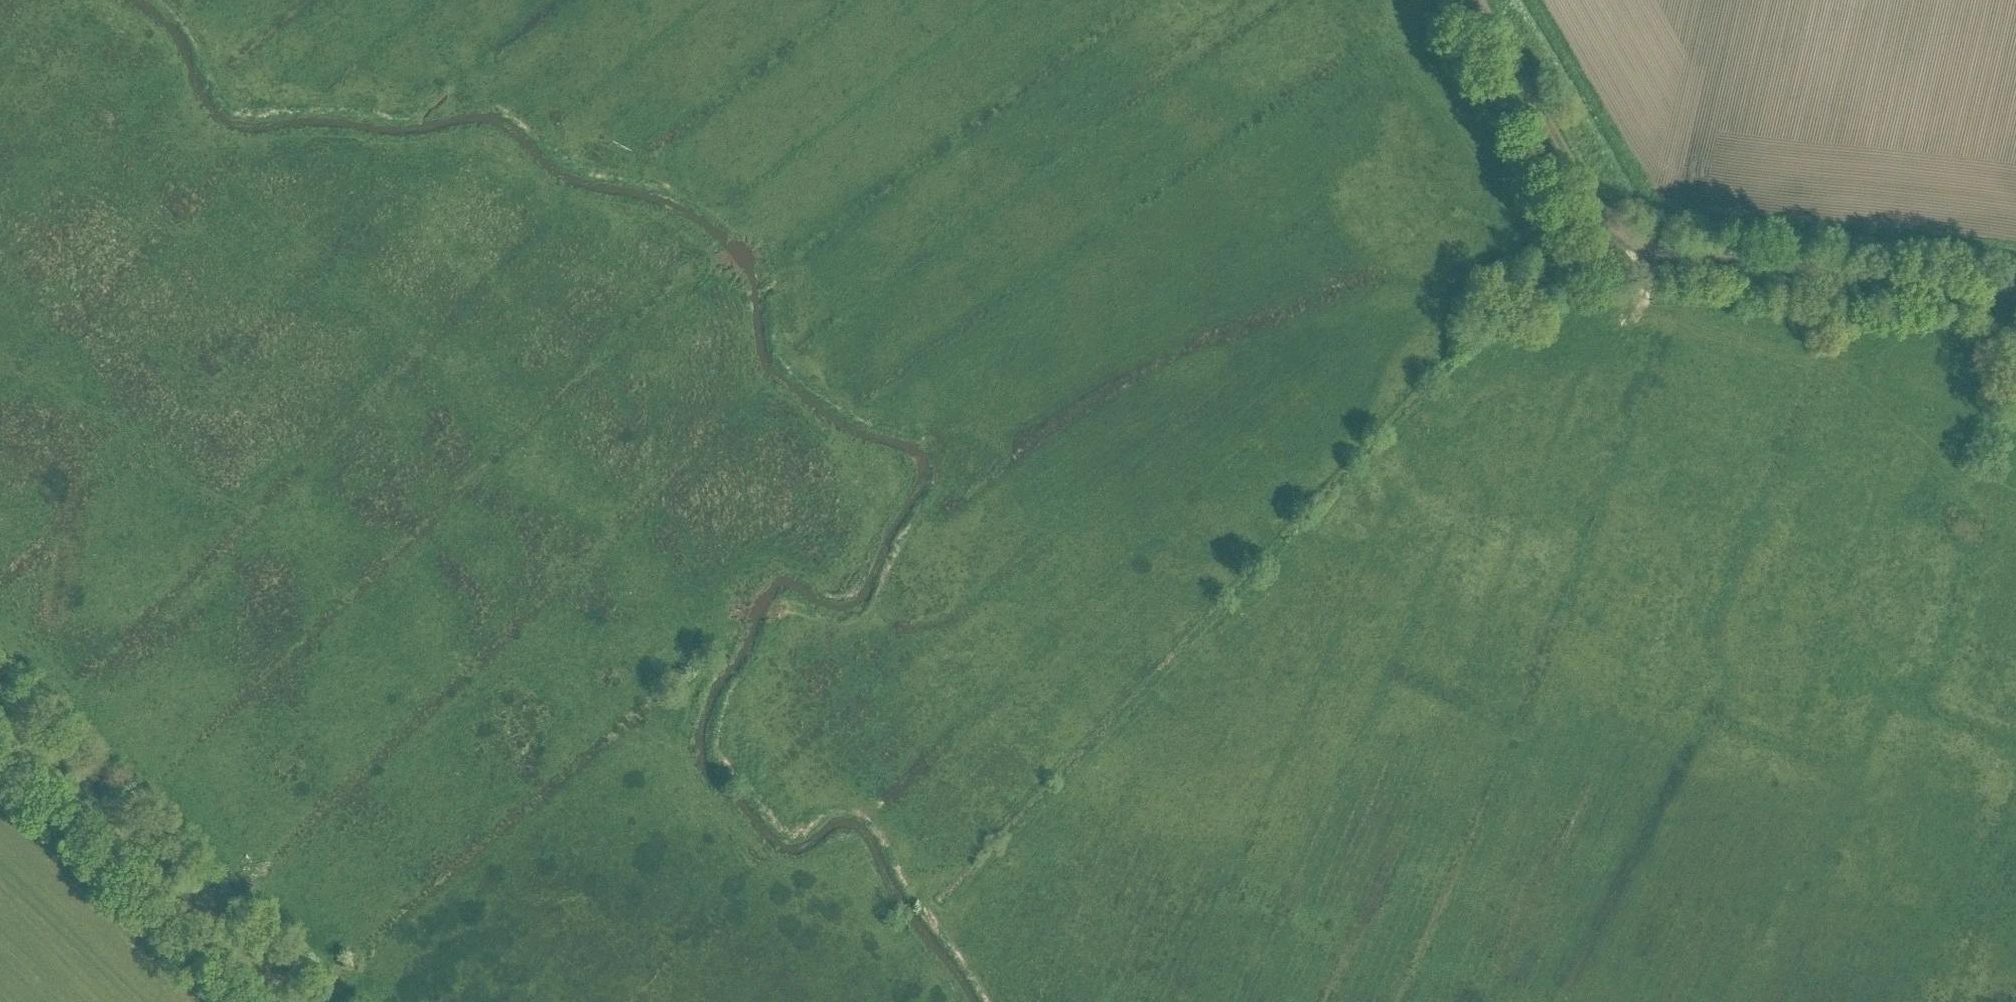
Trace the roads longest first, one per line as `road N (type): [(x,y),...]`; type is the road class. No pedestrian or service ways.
road 1 (track): [(1482,0),(1589,194),(1645,247),(1699,261),(2015,296)]

